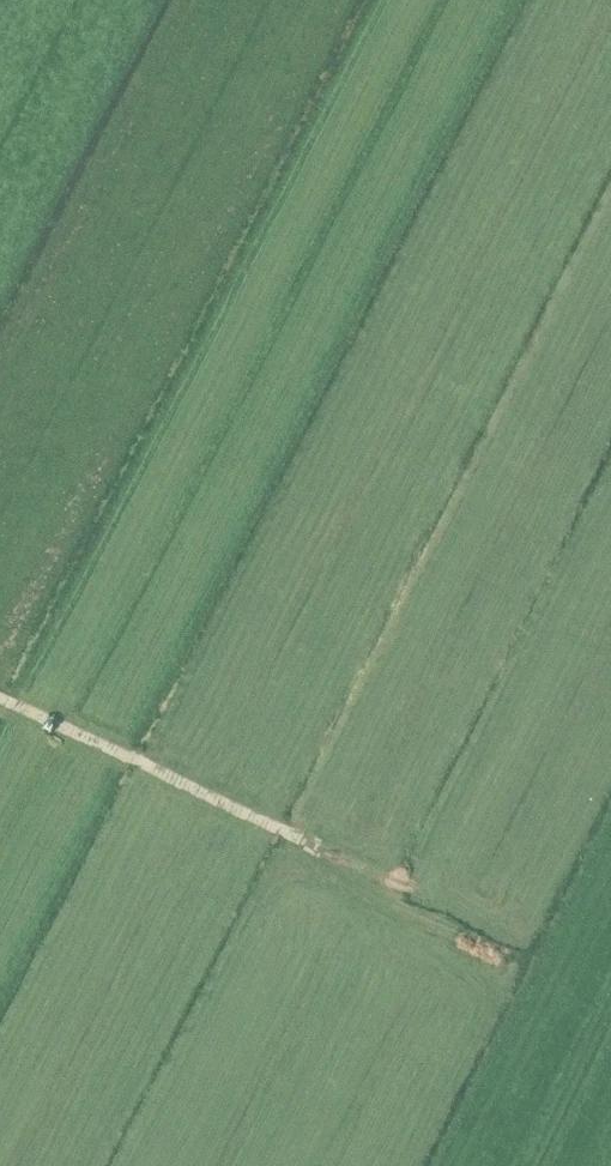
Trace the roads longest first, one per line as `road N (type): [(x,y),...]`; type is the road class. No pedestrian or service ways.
road 1 (track): [(0,692),(362,868)]

